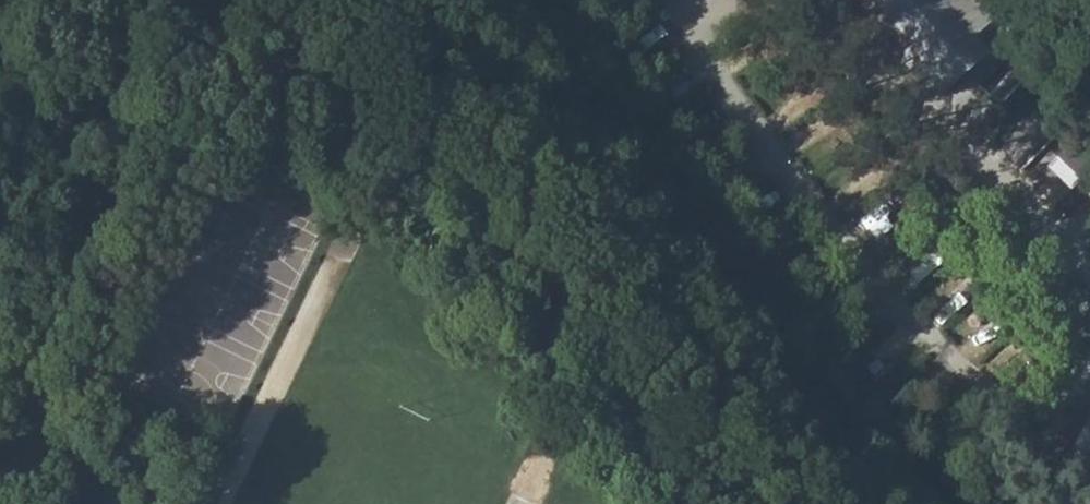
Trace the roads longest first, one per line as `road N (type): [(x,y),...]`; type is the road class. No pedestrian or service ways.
road 1 (unknown): [(978,169),(835,0)]

